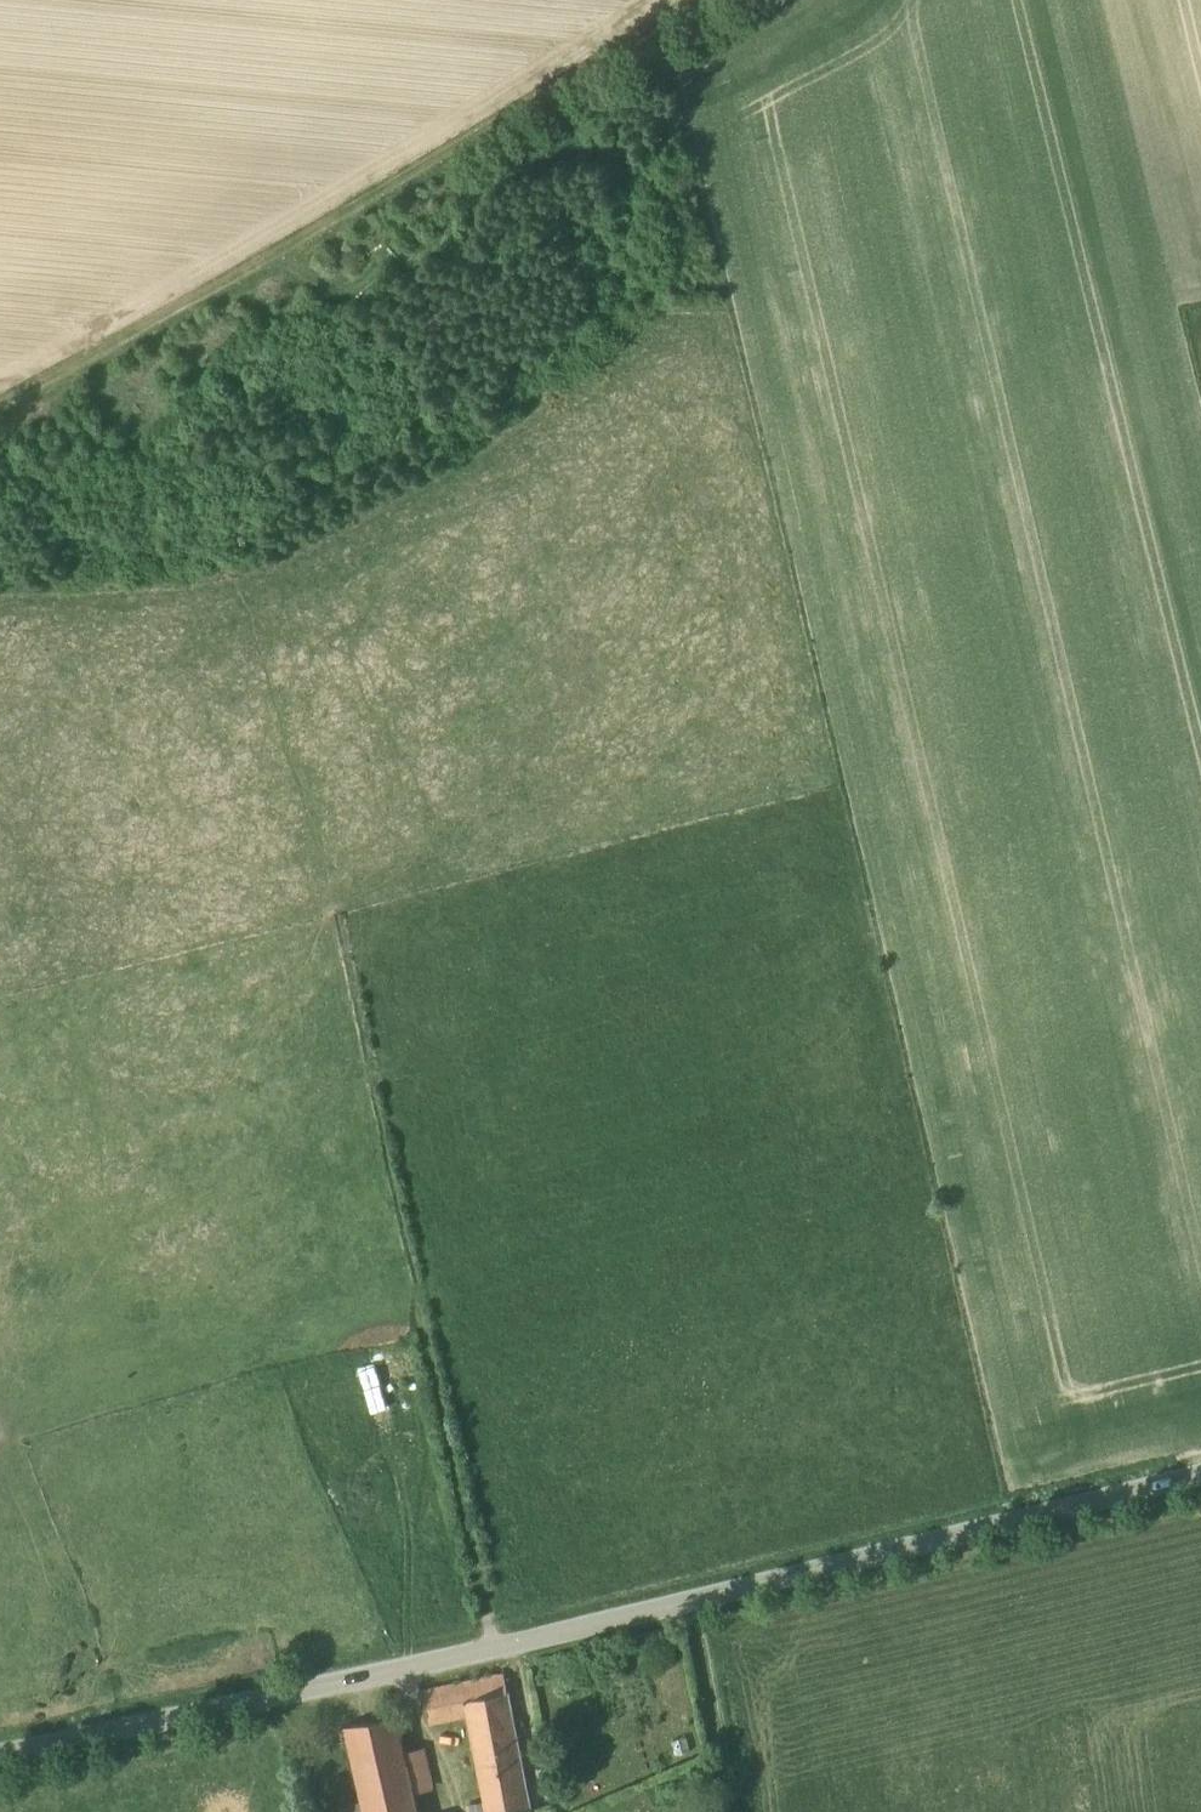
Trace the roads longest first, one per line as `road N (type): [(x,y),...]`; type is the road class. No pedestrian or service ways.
road 1 (unclassified): [(0,1751),(491,1644),(1200,1466)]
road 2 (track): [(60,374),(317,231),(699,0)]

